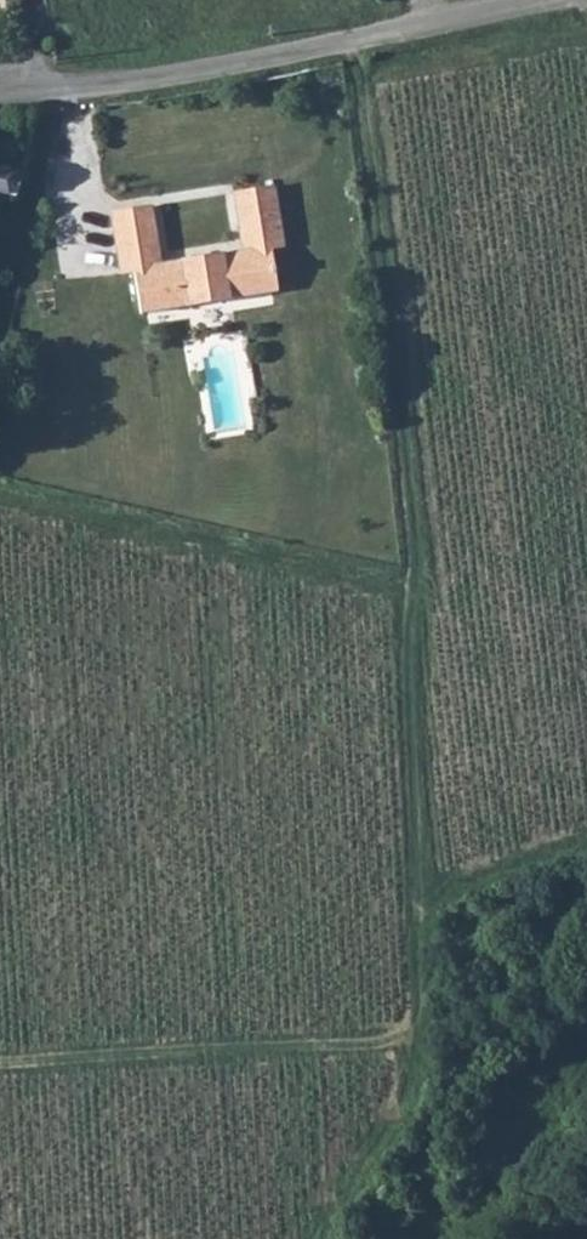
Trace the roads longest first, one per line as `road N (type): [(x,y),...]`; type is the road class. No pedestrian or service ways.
road 1 (track): [(0,1065),(405,1035),(414,1005),(411,591),(351,45)]
road 2 (residential): [(557,0),(159,84),(0,98)]
road 3 (track): [(0,499),(411,591)]
road 4 (track): [(293,1238),(401,1105),(405,1035)]

